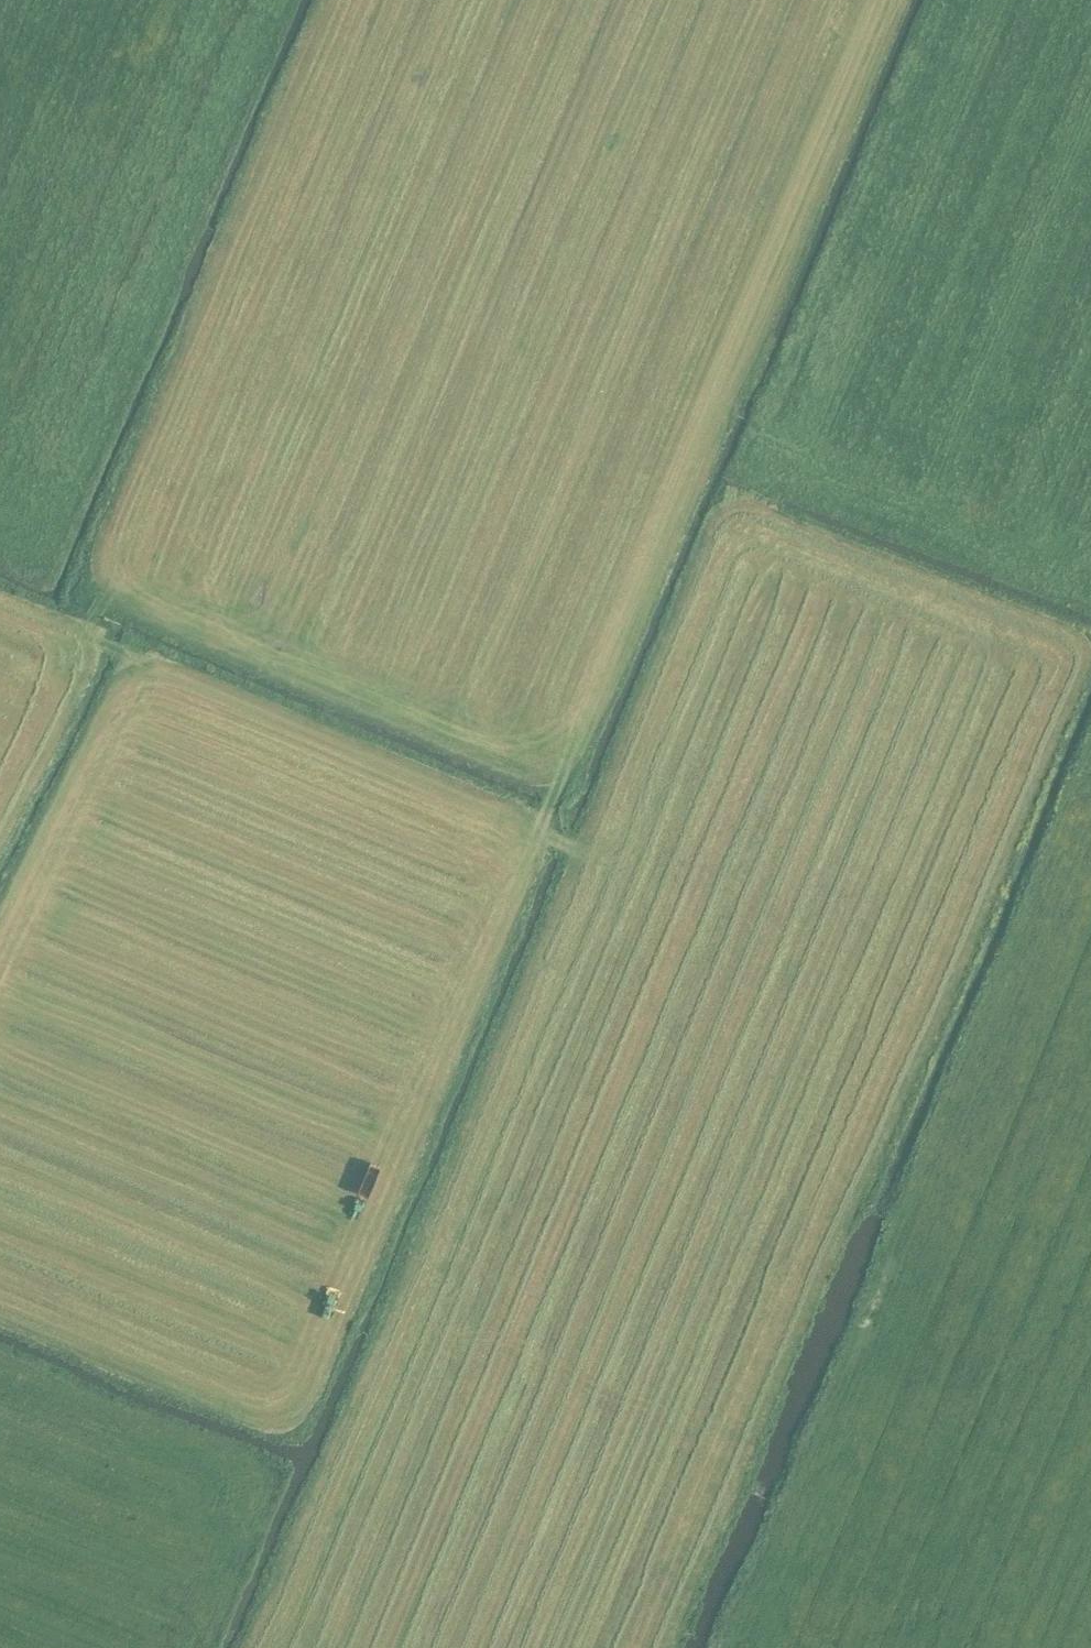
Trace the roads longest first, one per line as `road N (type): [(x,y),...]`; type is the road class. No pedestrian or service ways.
road 1 (track): [(509,1092),(603,858),(542,829),(879,0)]

